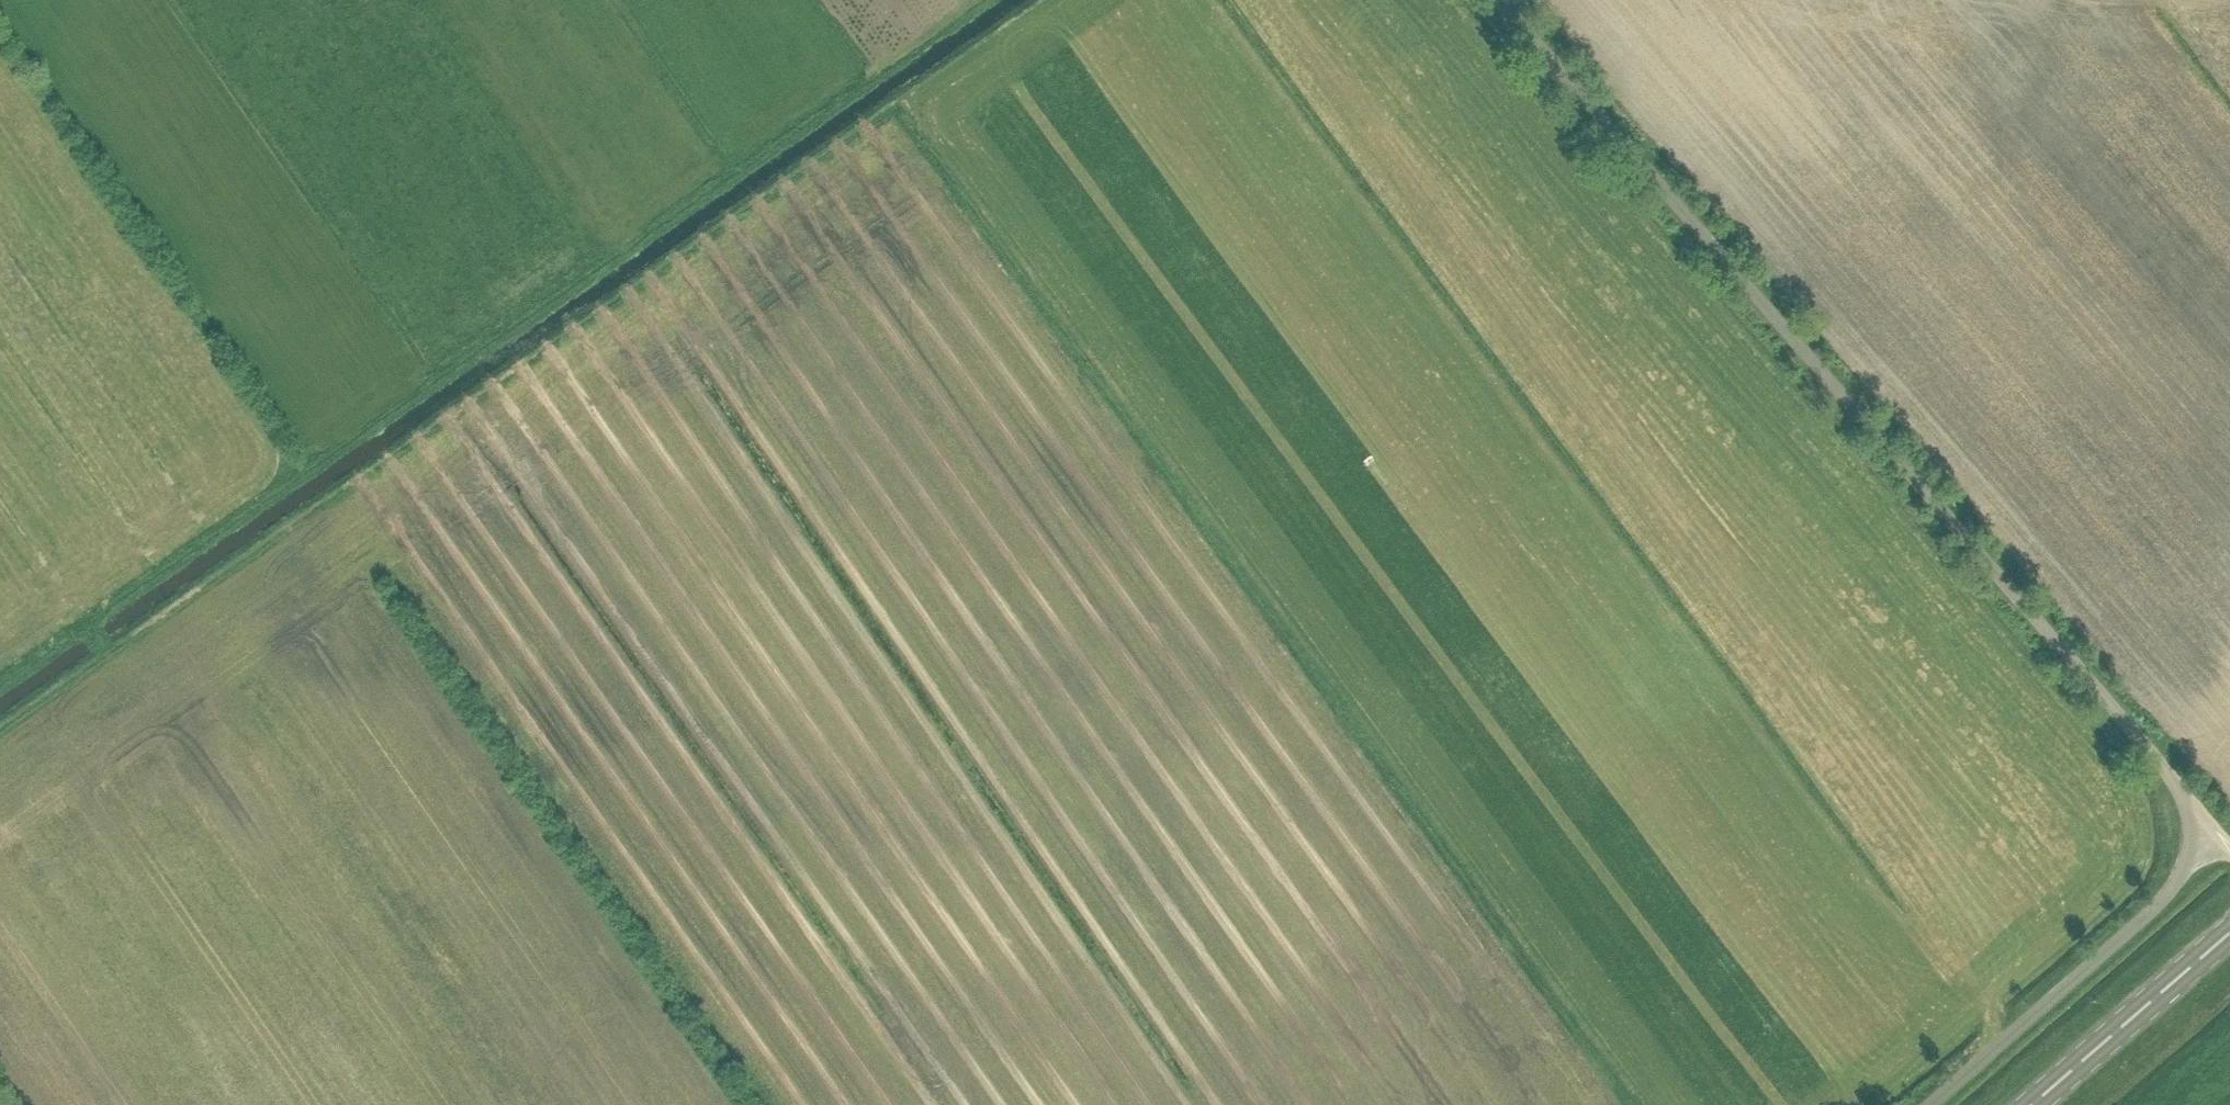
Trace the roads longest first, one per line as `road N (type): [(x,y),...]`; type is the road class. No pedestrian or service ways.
road 1 (track): [(0,685),(988,0)]
road 2 (unclassified): [(2210,823),(1502,0)]
road 3 (unclassified): [(1927,1104),(2143,917),(2210,823)]
road 4 (primary): [(2032,1104),(2229,931)]

